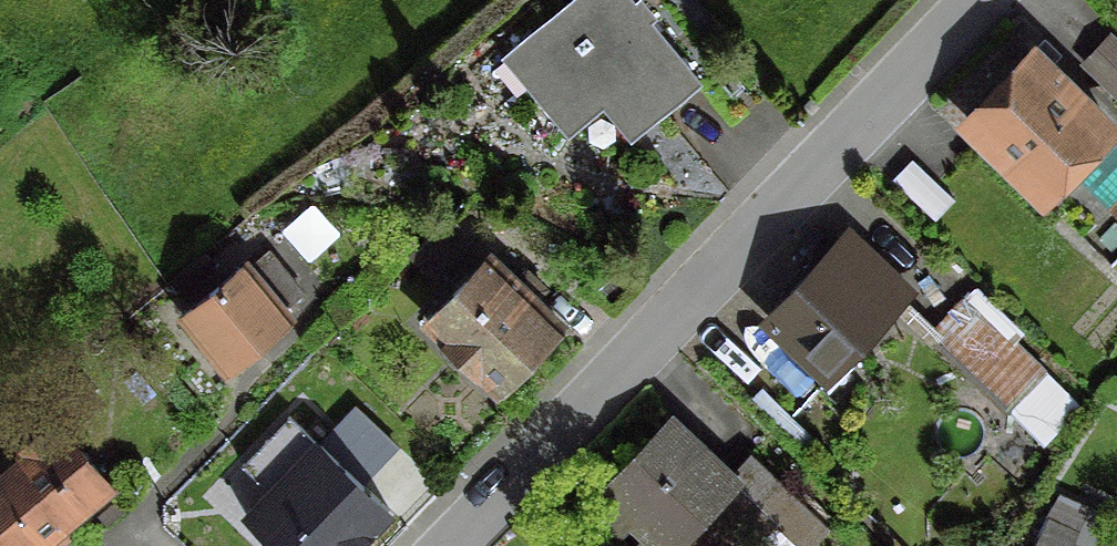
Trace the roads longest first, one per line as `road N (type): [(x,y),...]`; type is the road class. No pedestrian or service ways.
road 1 (residential): [(964,0),(438,545)]

